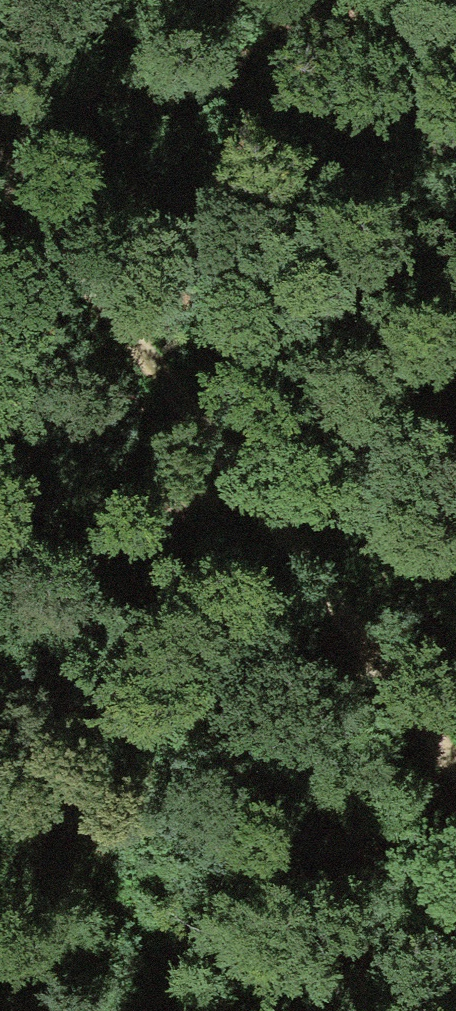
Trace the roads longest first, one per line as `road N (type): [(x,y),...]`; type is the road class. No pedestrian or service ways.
road 1 (track): [(0,174),(232,473),(455,797)]
road 2 (track): [(0,639),(232,473),(455,342)]

